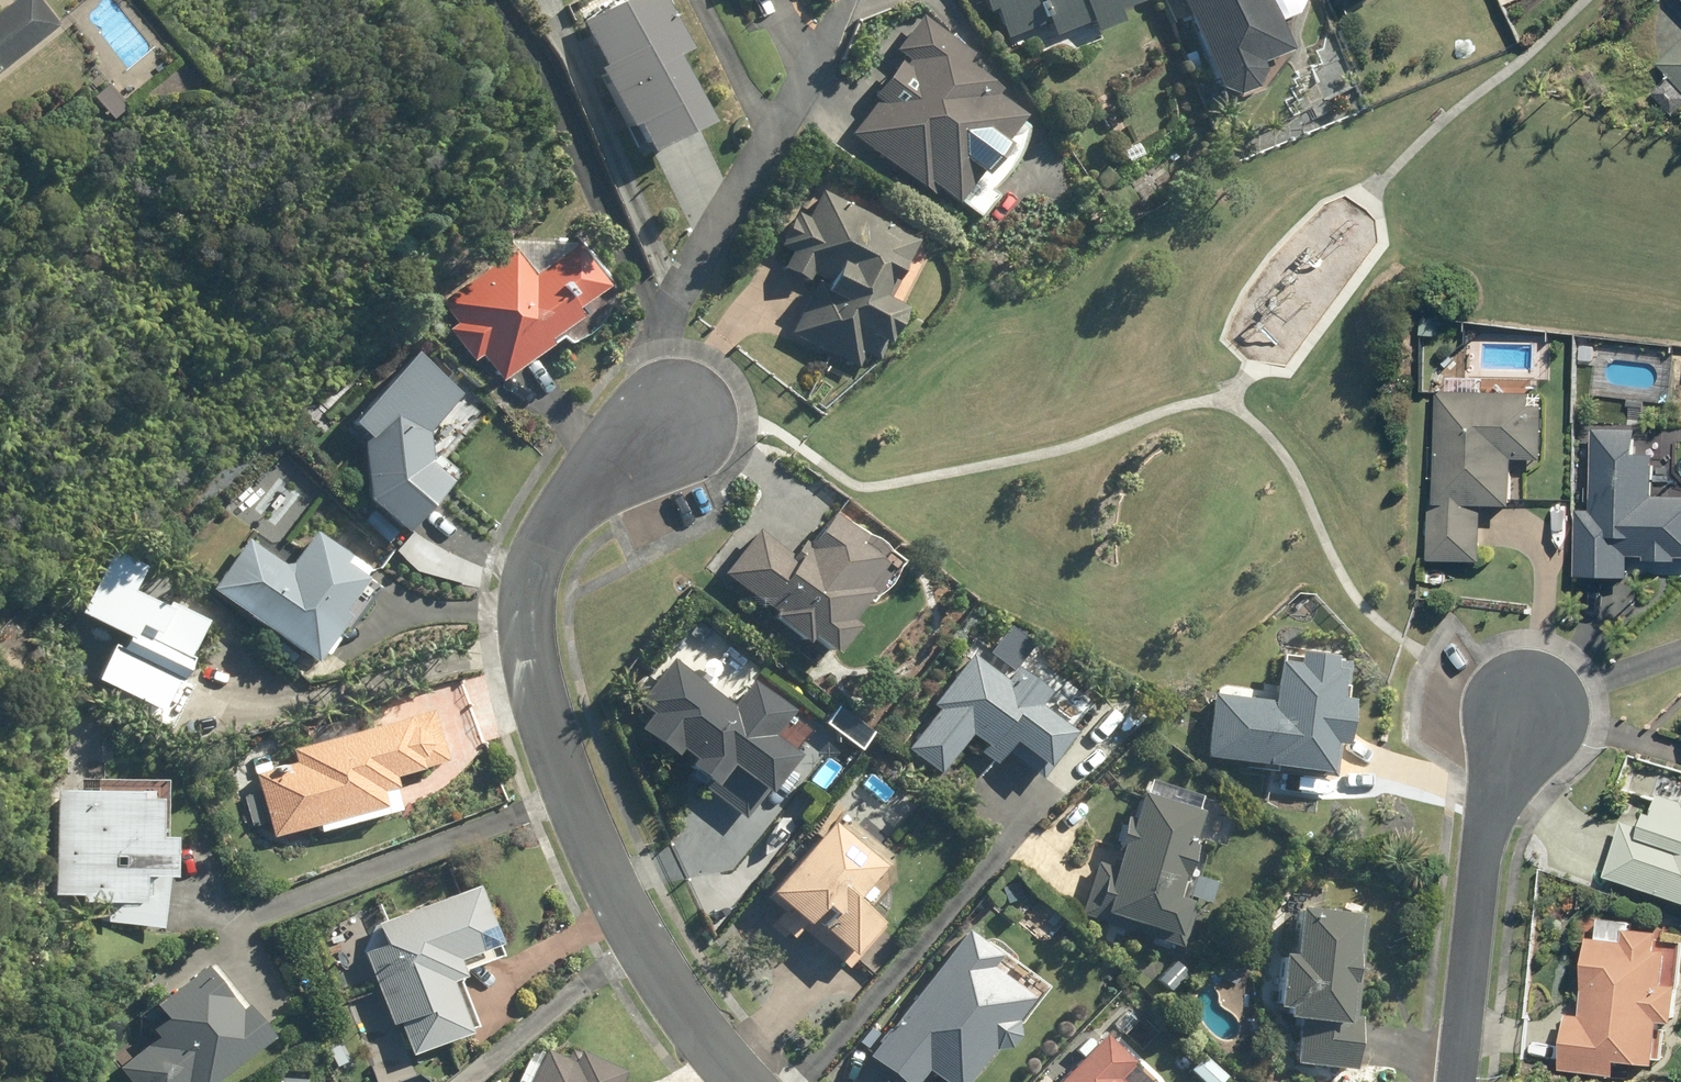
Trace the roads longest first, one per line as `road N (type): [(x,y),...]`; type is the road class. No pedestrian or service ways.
road 1 (residential): [(678,414),(555,521),(531,576),(527,658),(553,759),(583,832),(680,1010),(744,1081)]
road 2 (residential): [(1533,708),(1480,839),(1457,1081)]

